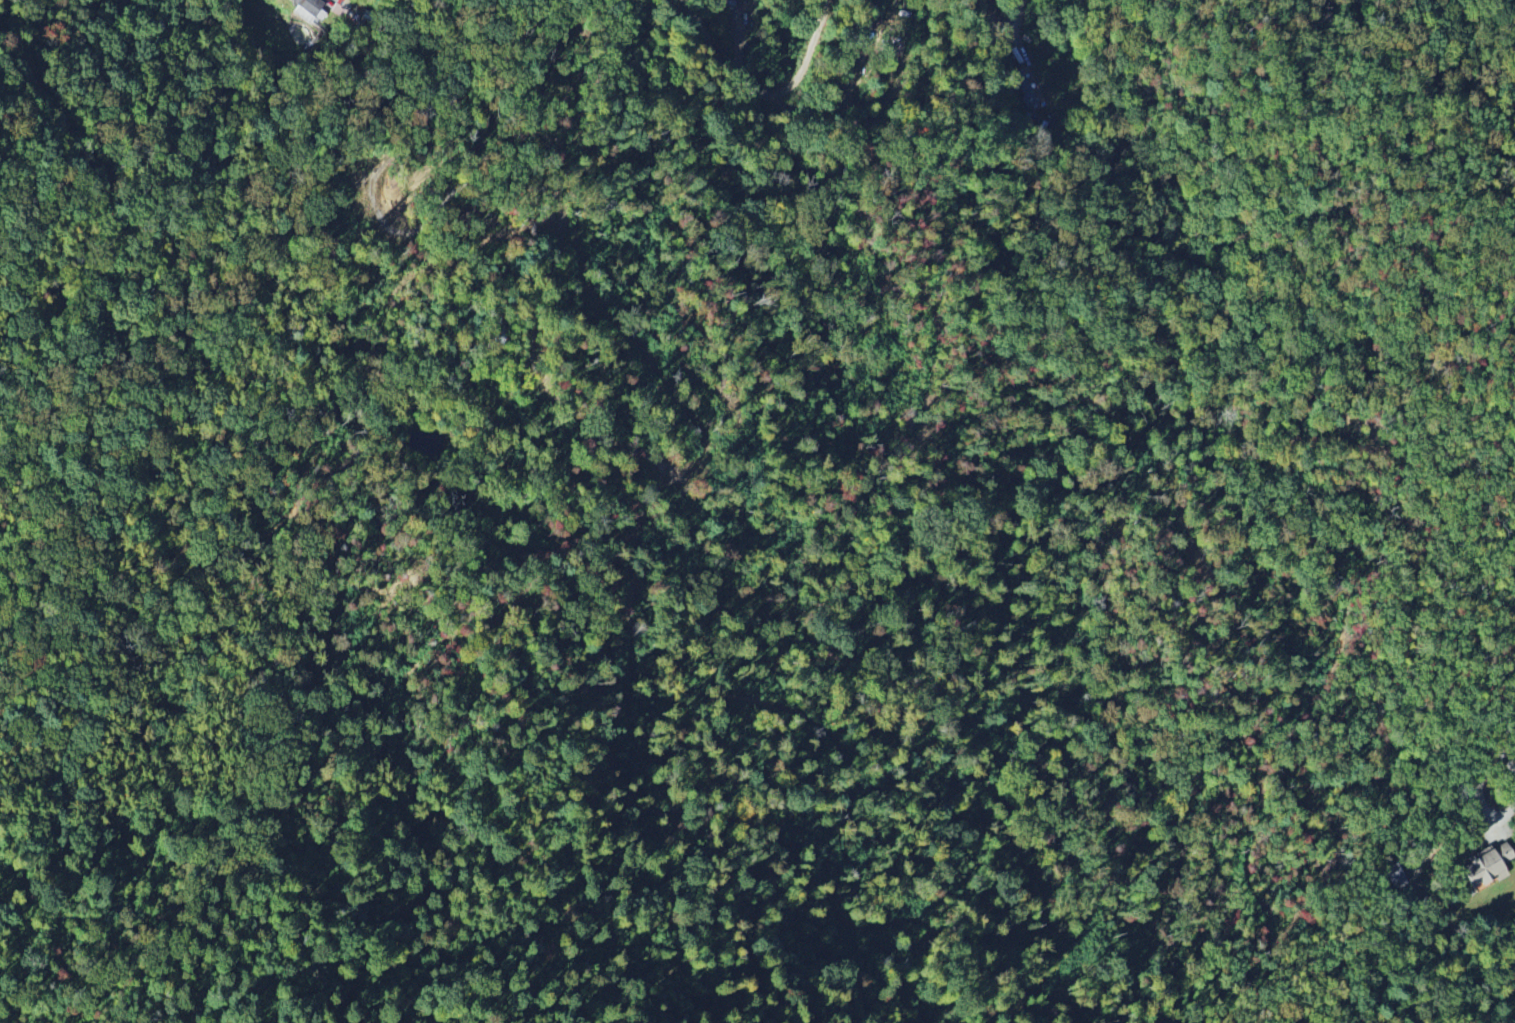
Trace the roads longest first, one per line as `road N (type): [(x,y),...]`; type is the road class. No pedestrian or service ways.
road 1 (residential): [(824,0),(782,92),(766,99),(723,82),(673,0)]

